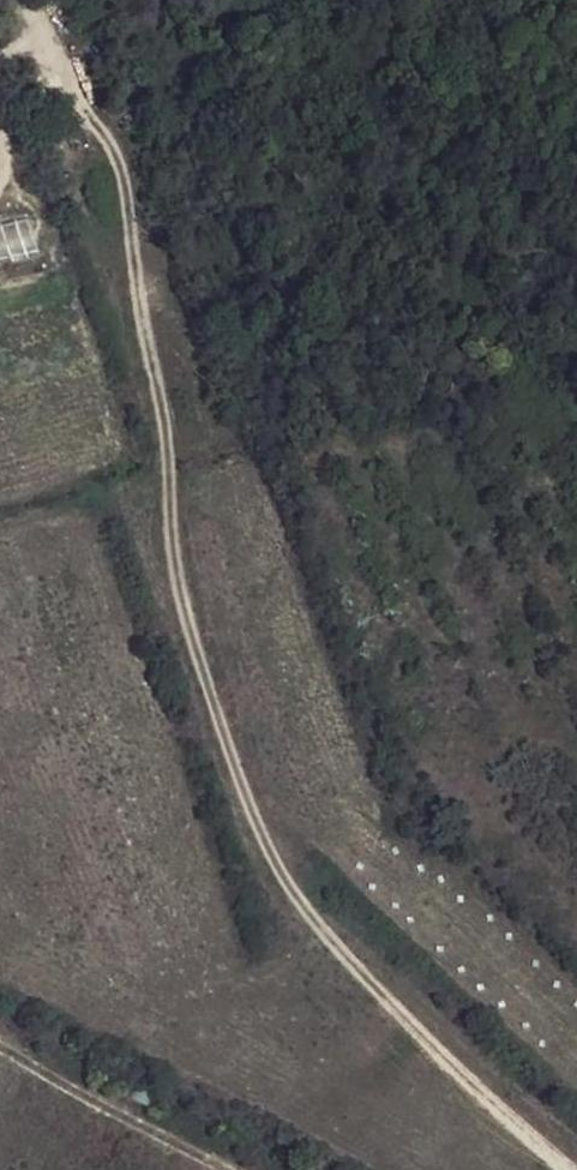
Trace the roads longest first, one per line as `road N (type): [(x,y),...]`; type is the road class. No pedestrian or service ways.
road 1 (track): [(0,49),(44,37),(104,125),(154,411),(155,528),(226,764),(315,926),(549,1169)]
road 2 (track): [(0,1026),(257,1169)]

